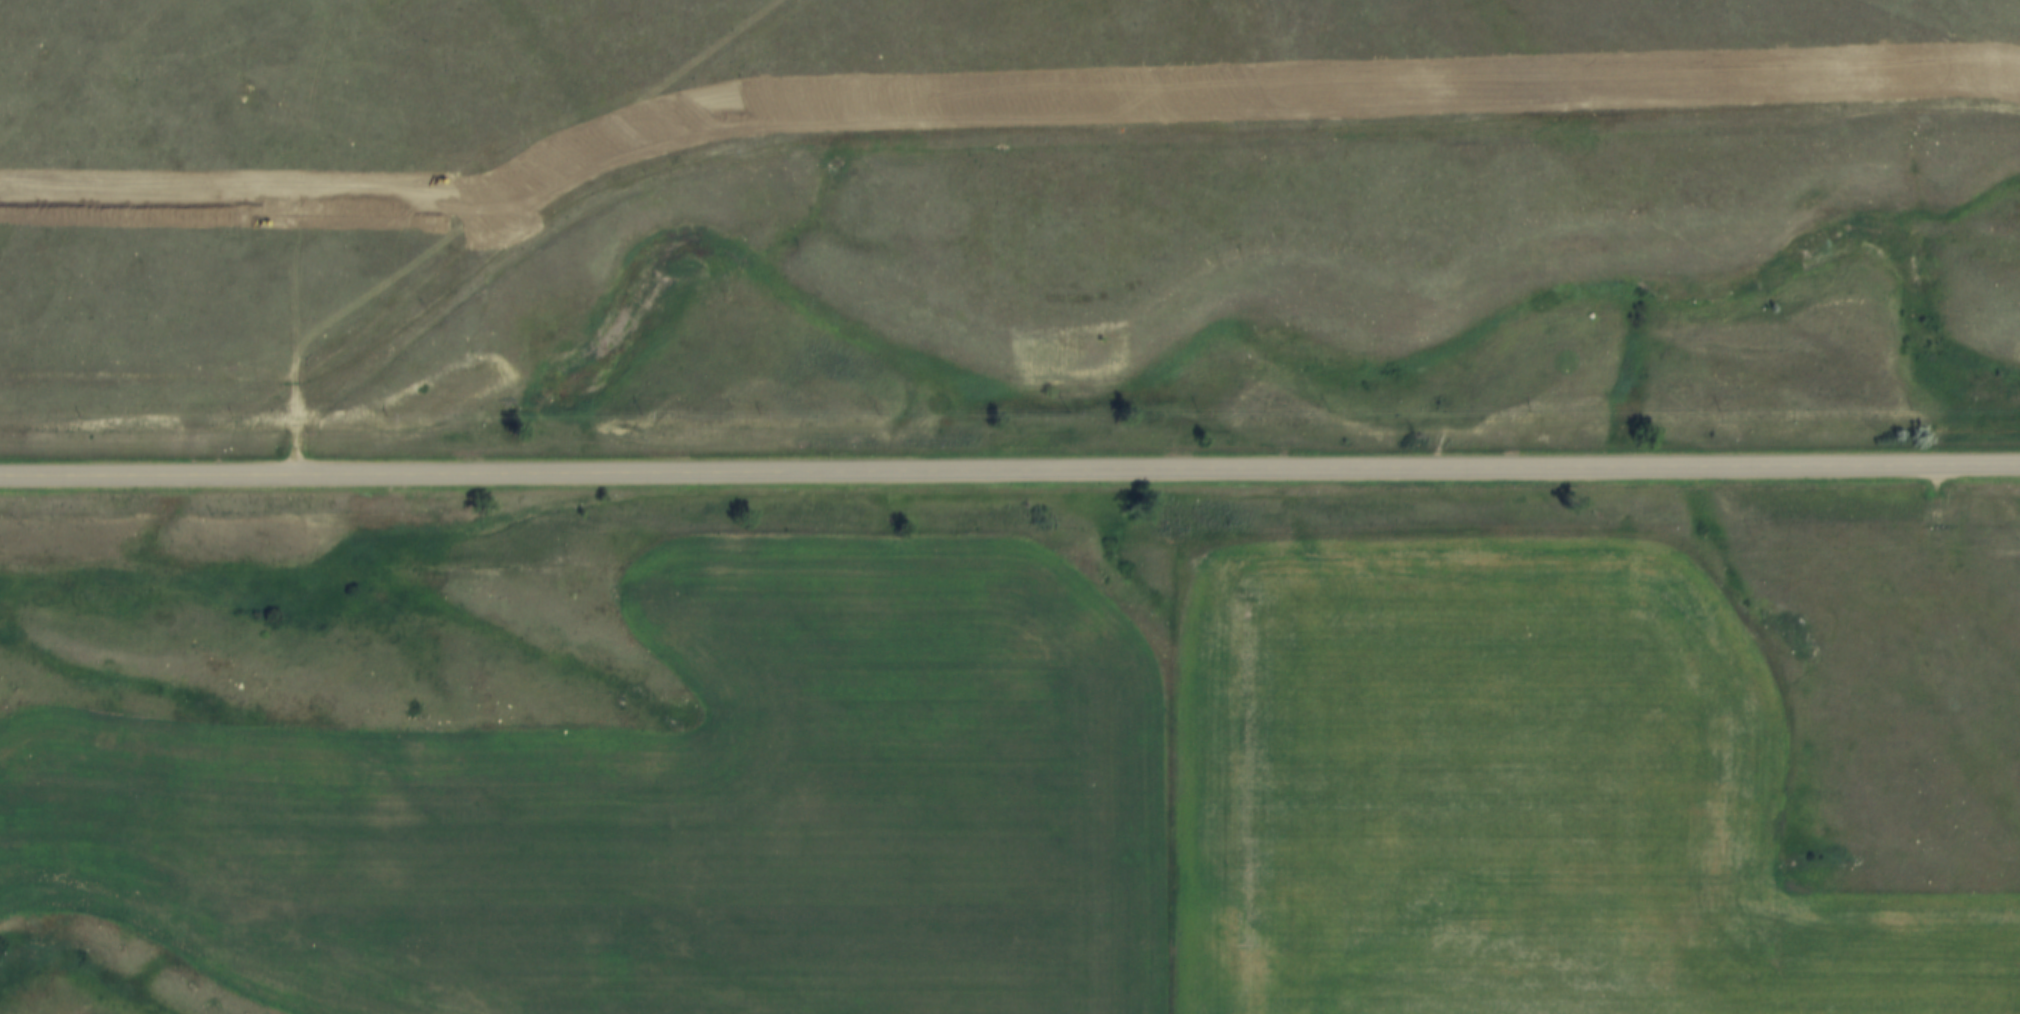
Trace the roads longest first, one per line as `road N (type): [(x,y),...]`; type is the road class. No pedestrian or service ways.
road 1 (tertiary): [(0,478),(2019,465)]
road 2 (track): [(294,474),(293,269),(308,98),(343,0)]

